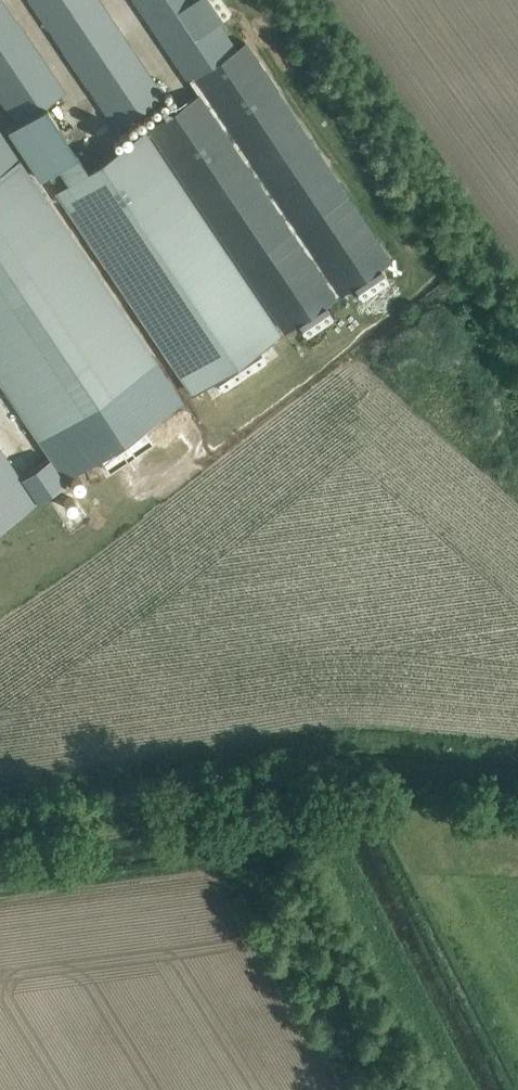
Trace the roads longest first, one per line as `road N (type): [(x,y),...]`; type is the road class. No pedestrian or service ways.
road 1 (track): [(517,788),(403,778),(0,836)]
road 2 (track): [(361,783),(517,1089)]

